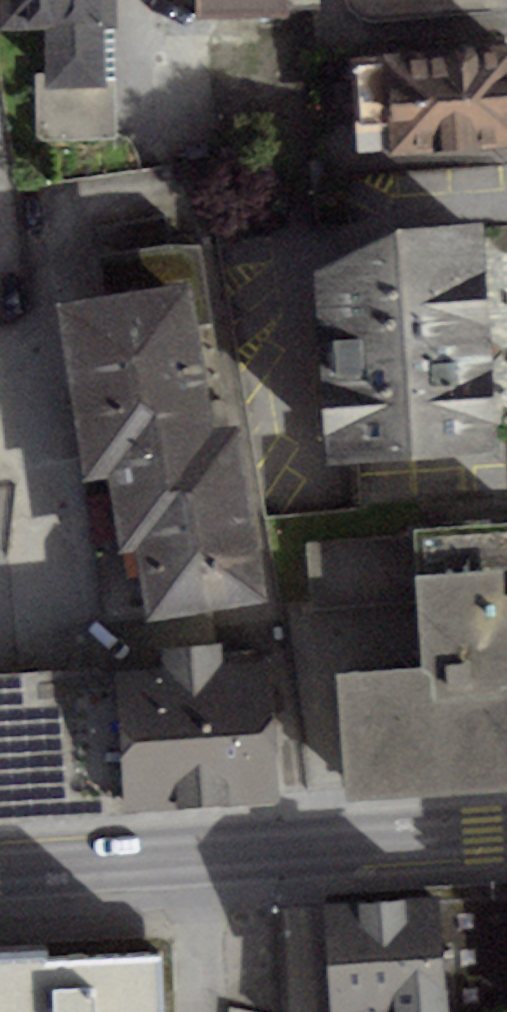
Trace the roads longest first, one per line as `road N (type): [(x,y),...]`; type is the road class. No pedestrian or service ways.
road 1 (tertiary): [(506,835),(0,870)]

